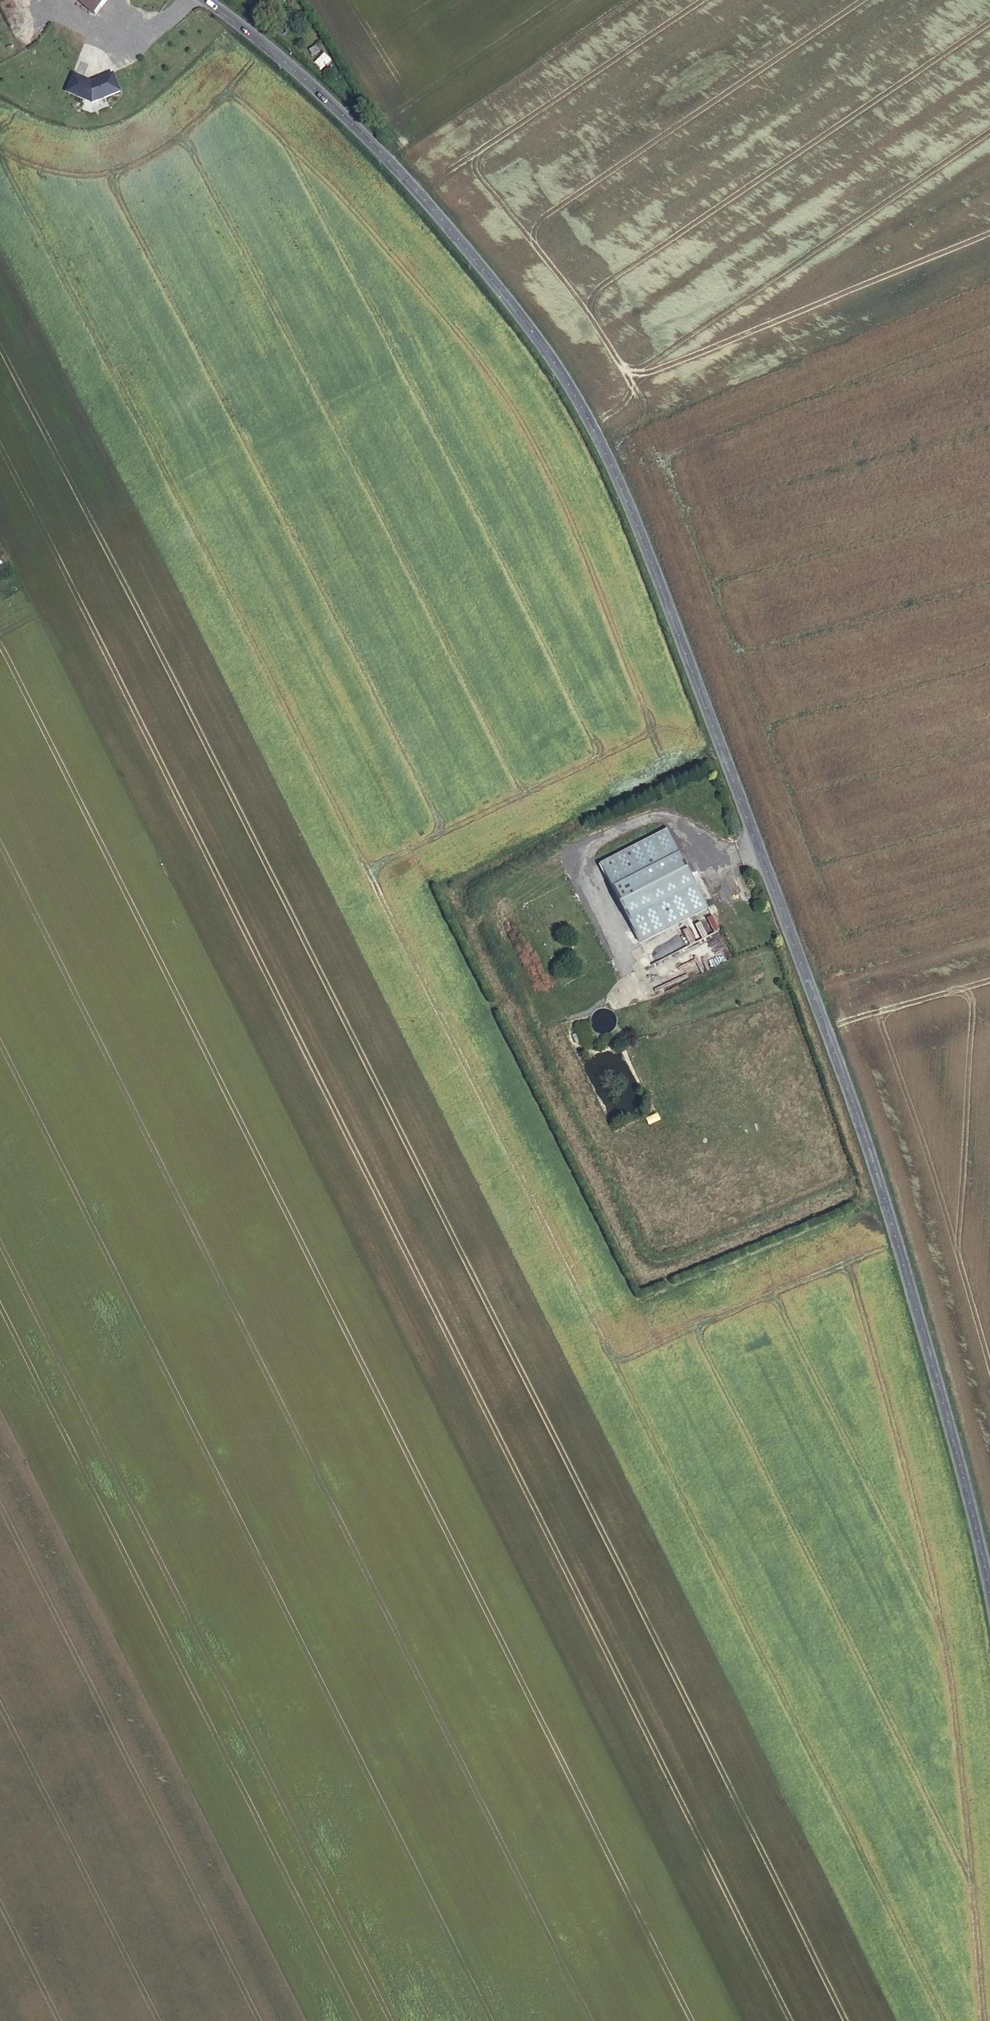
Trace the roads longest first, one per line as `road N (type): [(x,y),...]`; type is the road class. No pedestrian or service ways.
road 1 (tertiary): [(989,1585),(878,1183),(600,438),(548,352),(447,226),(282,58),(207,0)]

